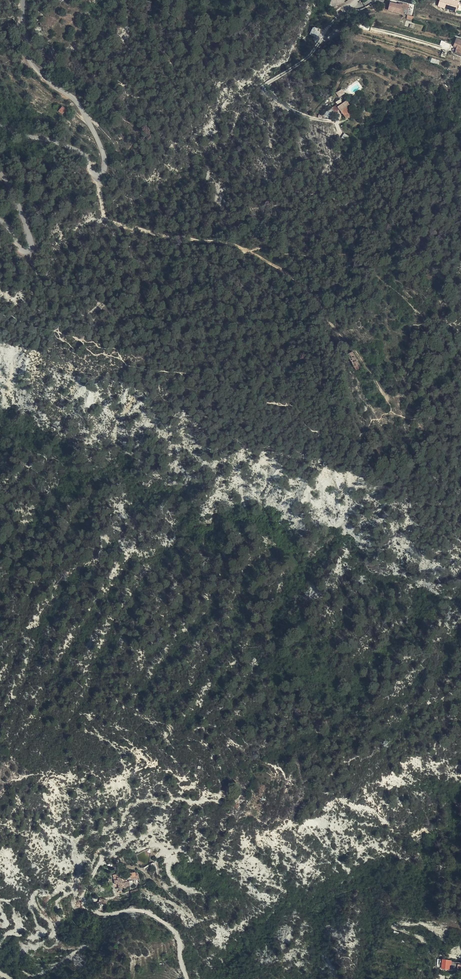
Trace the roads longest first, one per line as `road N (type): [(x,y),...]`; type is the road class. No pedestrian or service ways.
road 1 (track): [(100,177),(103,220),(123,230),(233,244),(290,272),(357,349),(388,402)]
road 2 (track): [(212,800),(135,804),(109,828),(78,838),(75,851),(87,907),(99,915),(141,910),(162,921),(177,935),(187,978)]
road 3 (unclassified): [(26,0),(28,55),(82,106),(108,170),(100,177),(73,146),(0,124)]
road 4 (track): [(248,253),(323,254),(318,209),(361,196),(336,124)]
road 5 (track): [(352,6),(311,57),(263,90),(293,113),(336,124)]
road 6 (unclassified): [(0,174),(33,250),(24,254),(0,219)]

